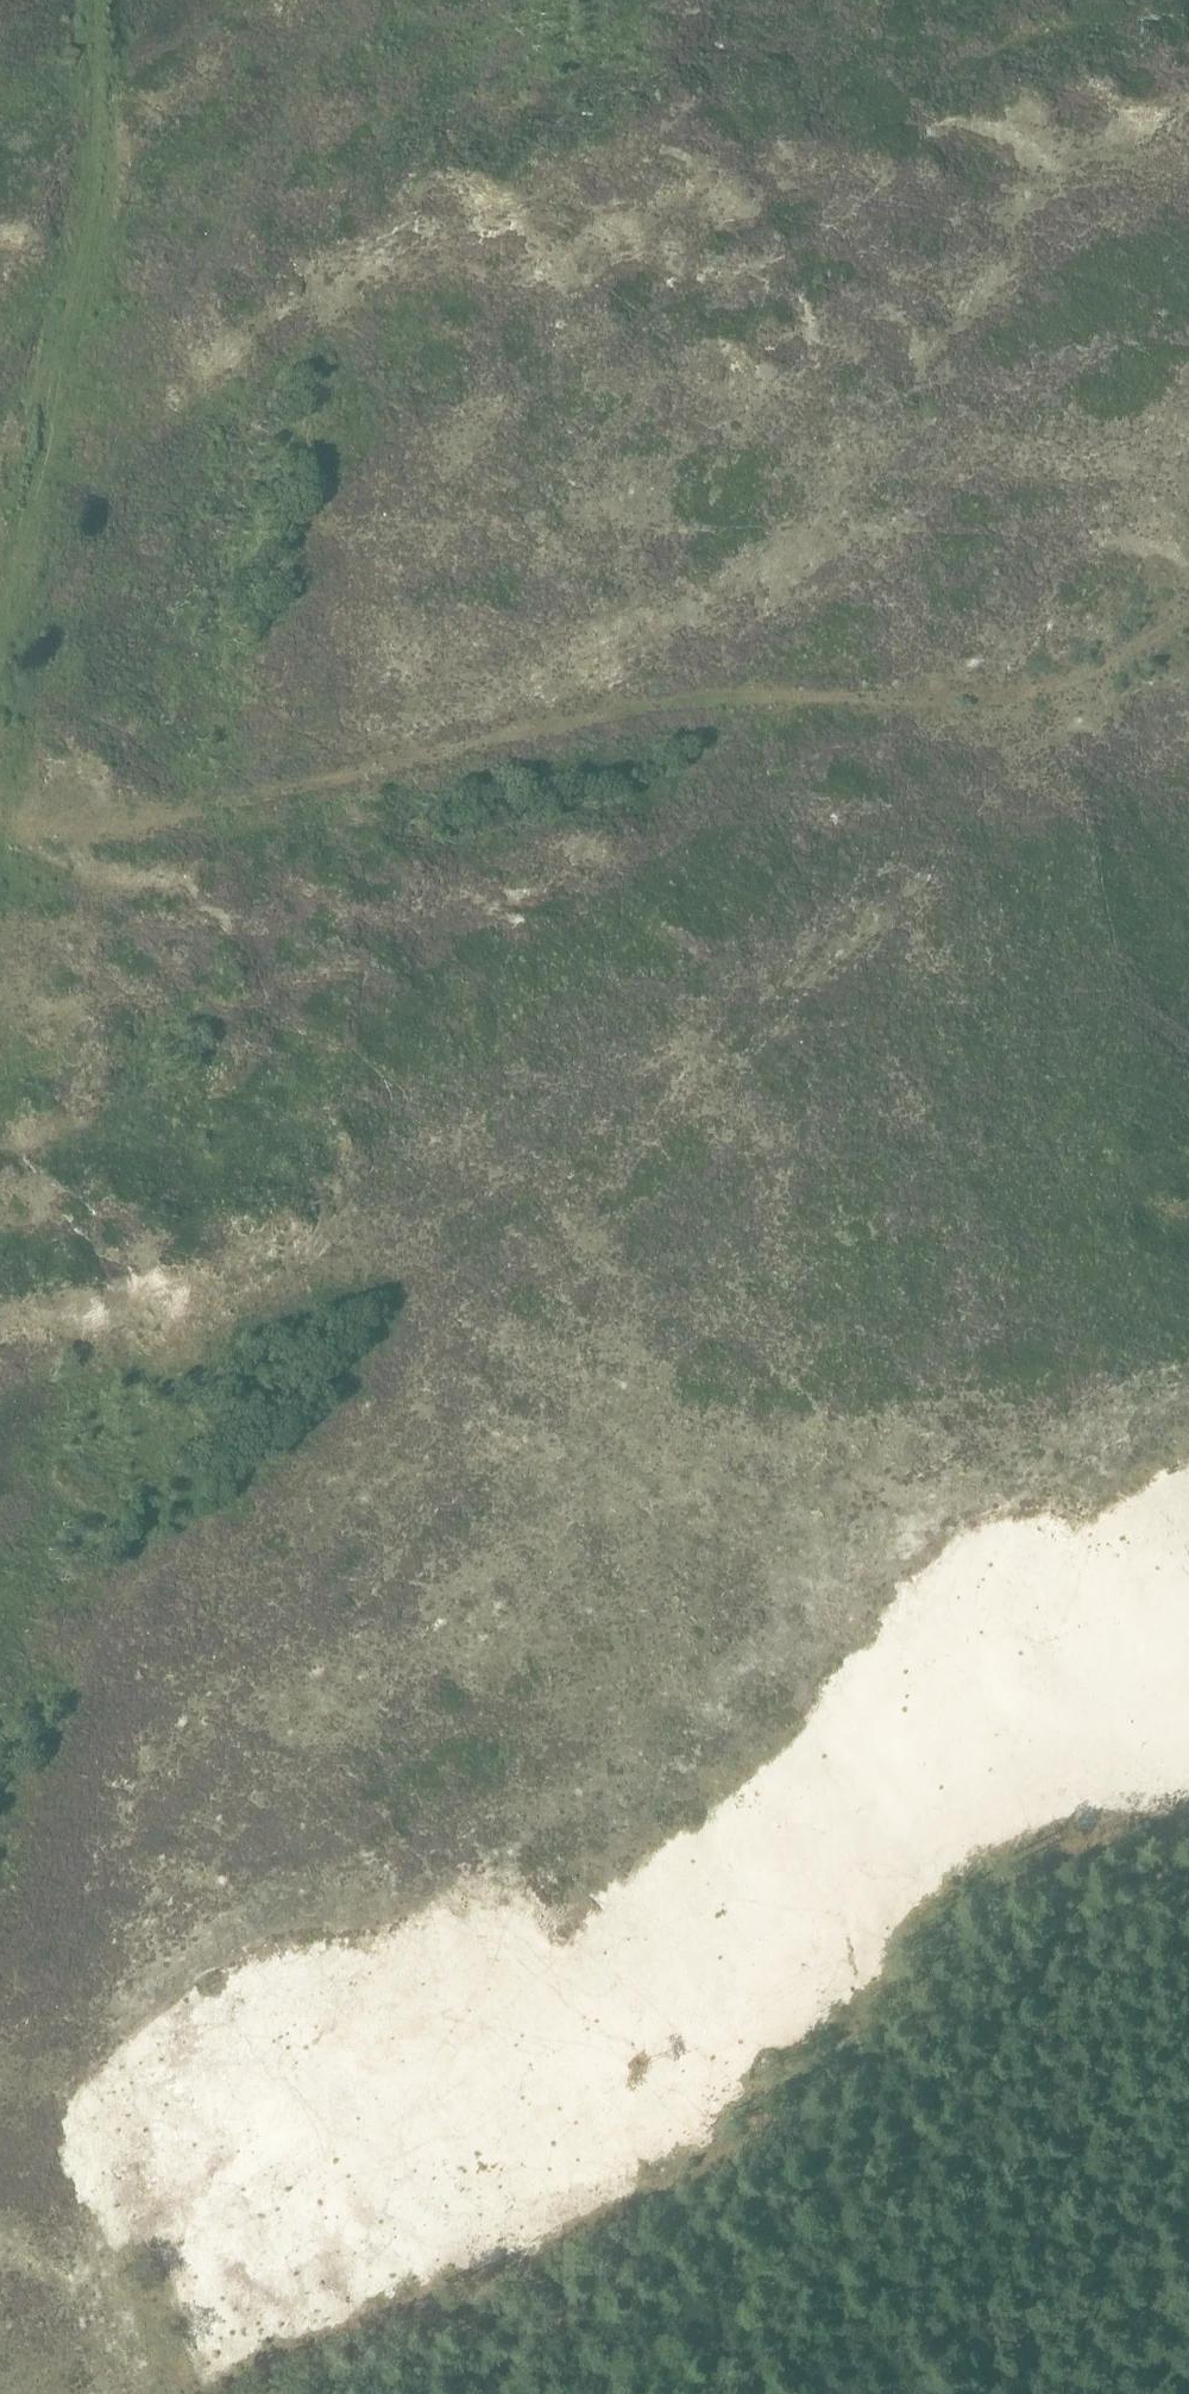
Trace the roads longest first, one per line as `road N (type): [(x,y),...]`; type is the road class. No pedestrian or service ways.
road 1 (track): [(98,0),(97,199),(0,640)]

